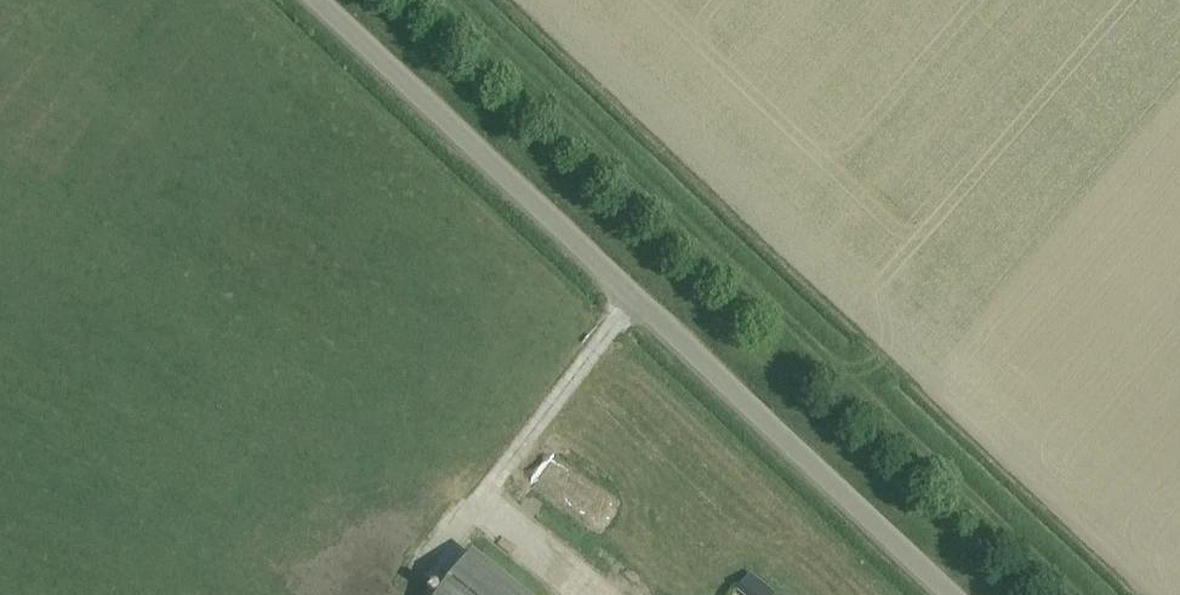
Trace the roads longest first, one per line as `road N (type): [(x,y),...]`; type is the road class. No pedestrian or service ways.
road 1 (track): [(1102,594),(459,0)]
road 2 (unclassified): [(947,594),(317,0)]

